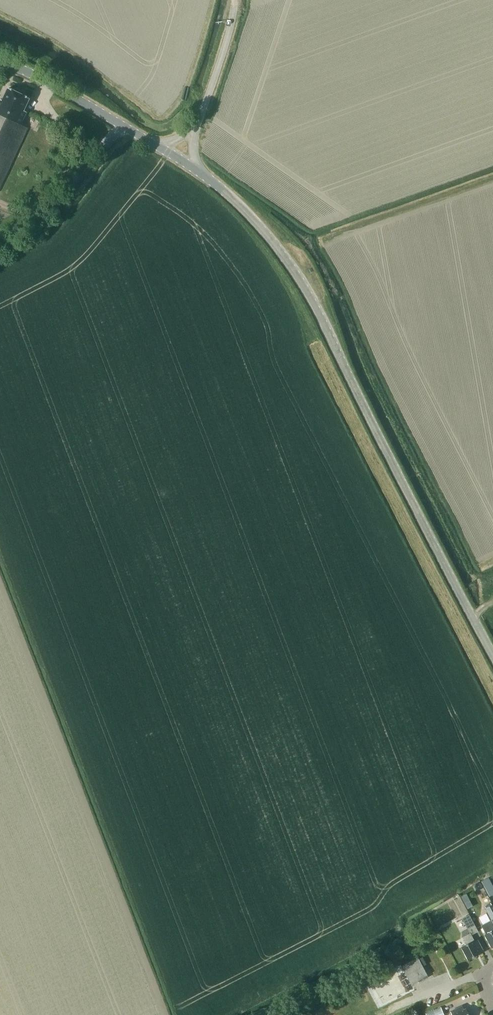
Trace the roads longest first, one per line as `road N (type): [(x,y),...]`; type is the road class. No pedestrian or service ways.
road 1 (tertiary): [(492,659),(308,292),(240,205),(197,170)]
road 2 (tertiary): [(158,146),(0,58)]
road 3 (unclassified): [(194,130),(234,0)]

